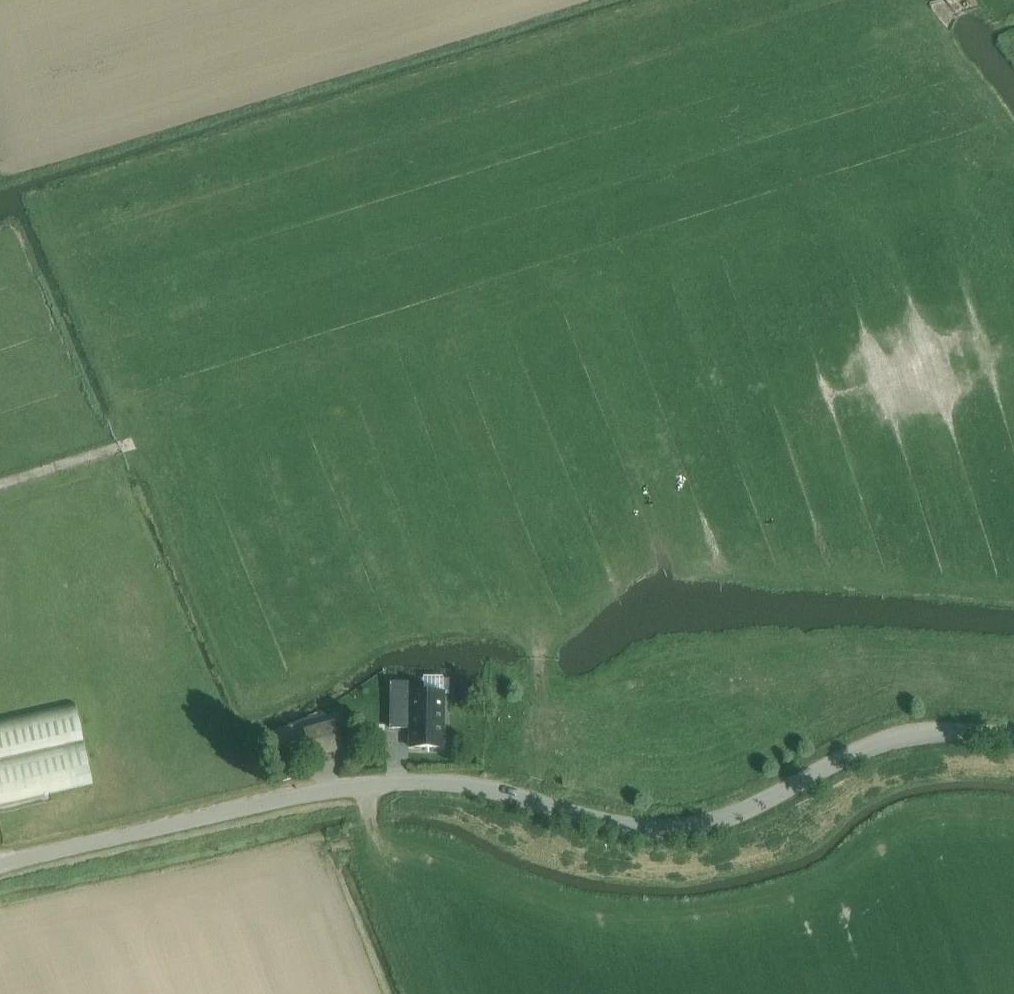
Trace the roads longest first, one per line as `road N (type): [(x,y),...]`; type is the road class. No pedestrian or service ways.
road 1 (unclassified): [(0,866),(371,785),(445,787),(603,826),(702,830),(855,754),(936,732),(1013,735)]

